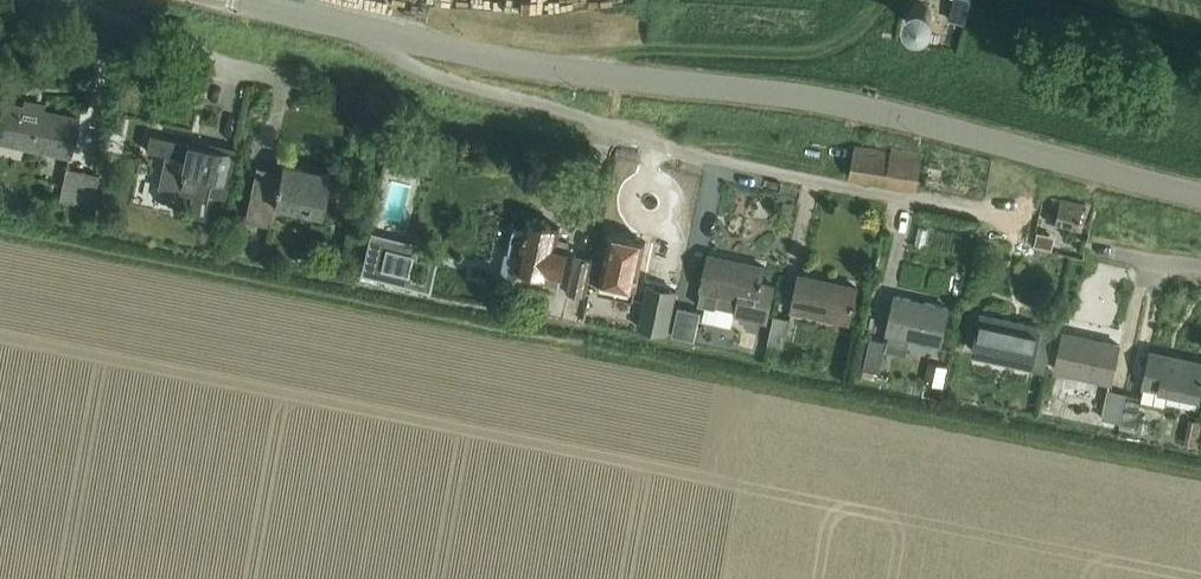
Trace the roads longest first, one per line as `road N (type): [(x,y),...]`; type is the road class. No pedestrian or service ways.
road 1 (track): [(0,250),(1200,489)]
road 2 (unclassified): [(1200,195),(842,103),(567,70),(366,30)]
road 3 (residential): [(983,215),(654,144),(423,69),(366,30)]
road 4 (track): [(574,71),(664,49),(826,51),(889,0)]
road 5 (residential): [(77,0),(287,77)]
road 6 (unclassified): [(366,30),(237,0)]

